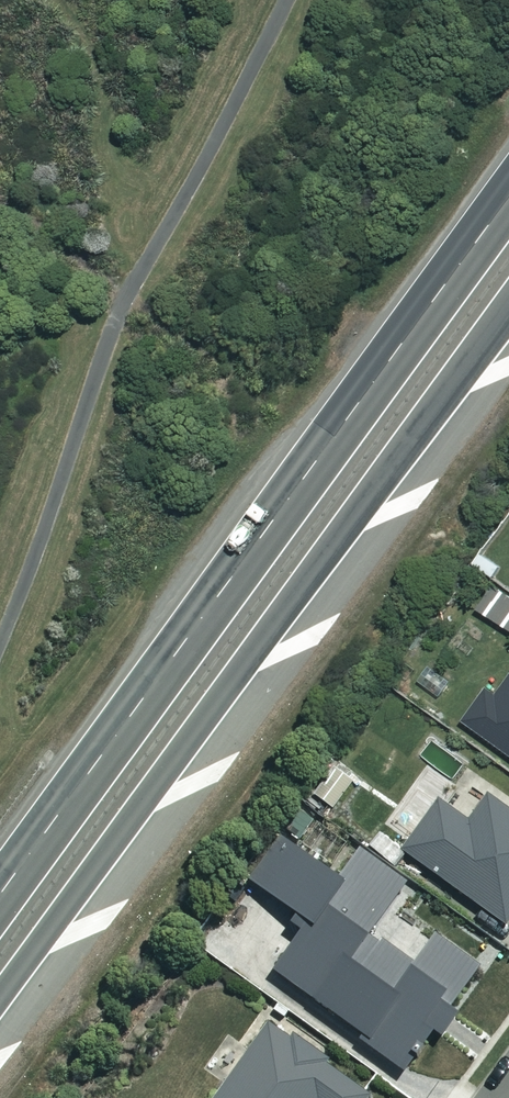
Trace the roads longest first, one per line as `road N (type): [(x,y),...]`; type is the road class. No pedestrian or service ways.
road 1 (trunk): [(0,896),(508,193)]
road 2 (trunk): [(508,298),(0,988)]

